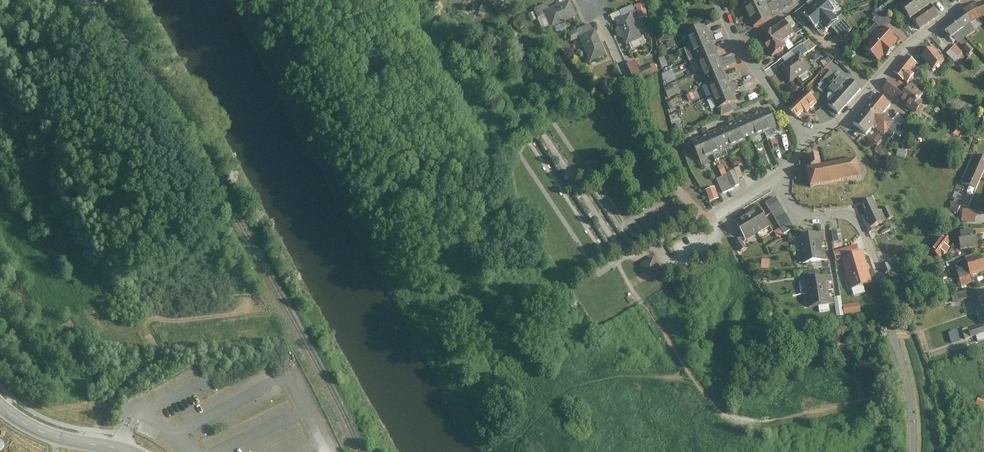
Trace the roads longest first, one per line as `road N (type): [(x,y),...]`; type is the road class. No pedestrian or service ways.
road 1 (residential): [(784,180),(793,209),(846,214),(861,226),(904,375)]
road 2 (residential): [(973,0),(911,45),(845,118),(806,142)]
road 3 (residential): [(717,0),(806,142)]
road 4 (tertiary): [(0,407),(56,439),(125,451)]

